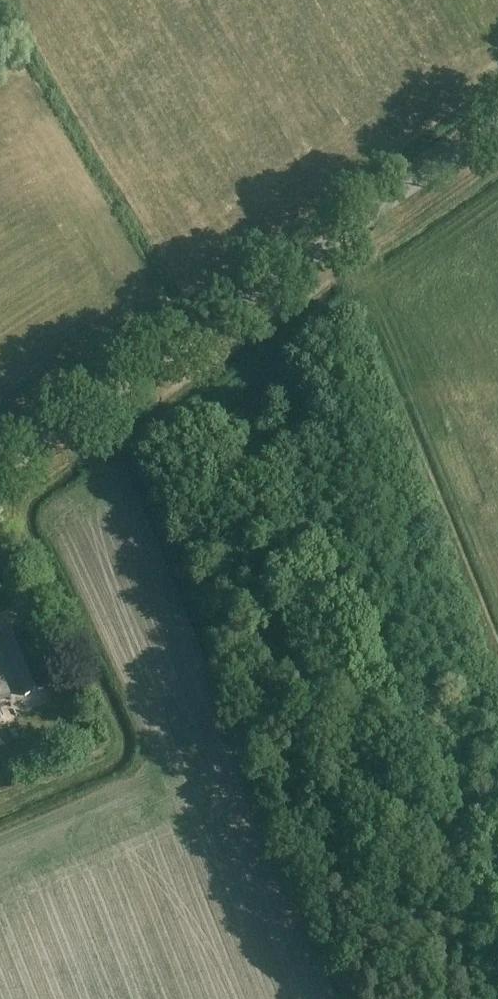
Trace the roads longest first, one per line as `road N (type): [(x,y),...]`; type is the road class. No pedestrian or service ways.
road 1 (unclassified): [(0,474),(497,127)]

